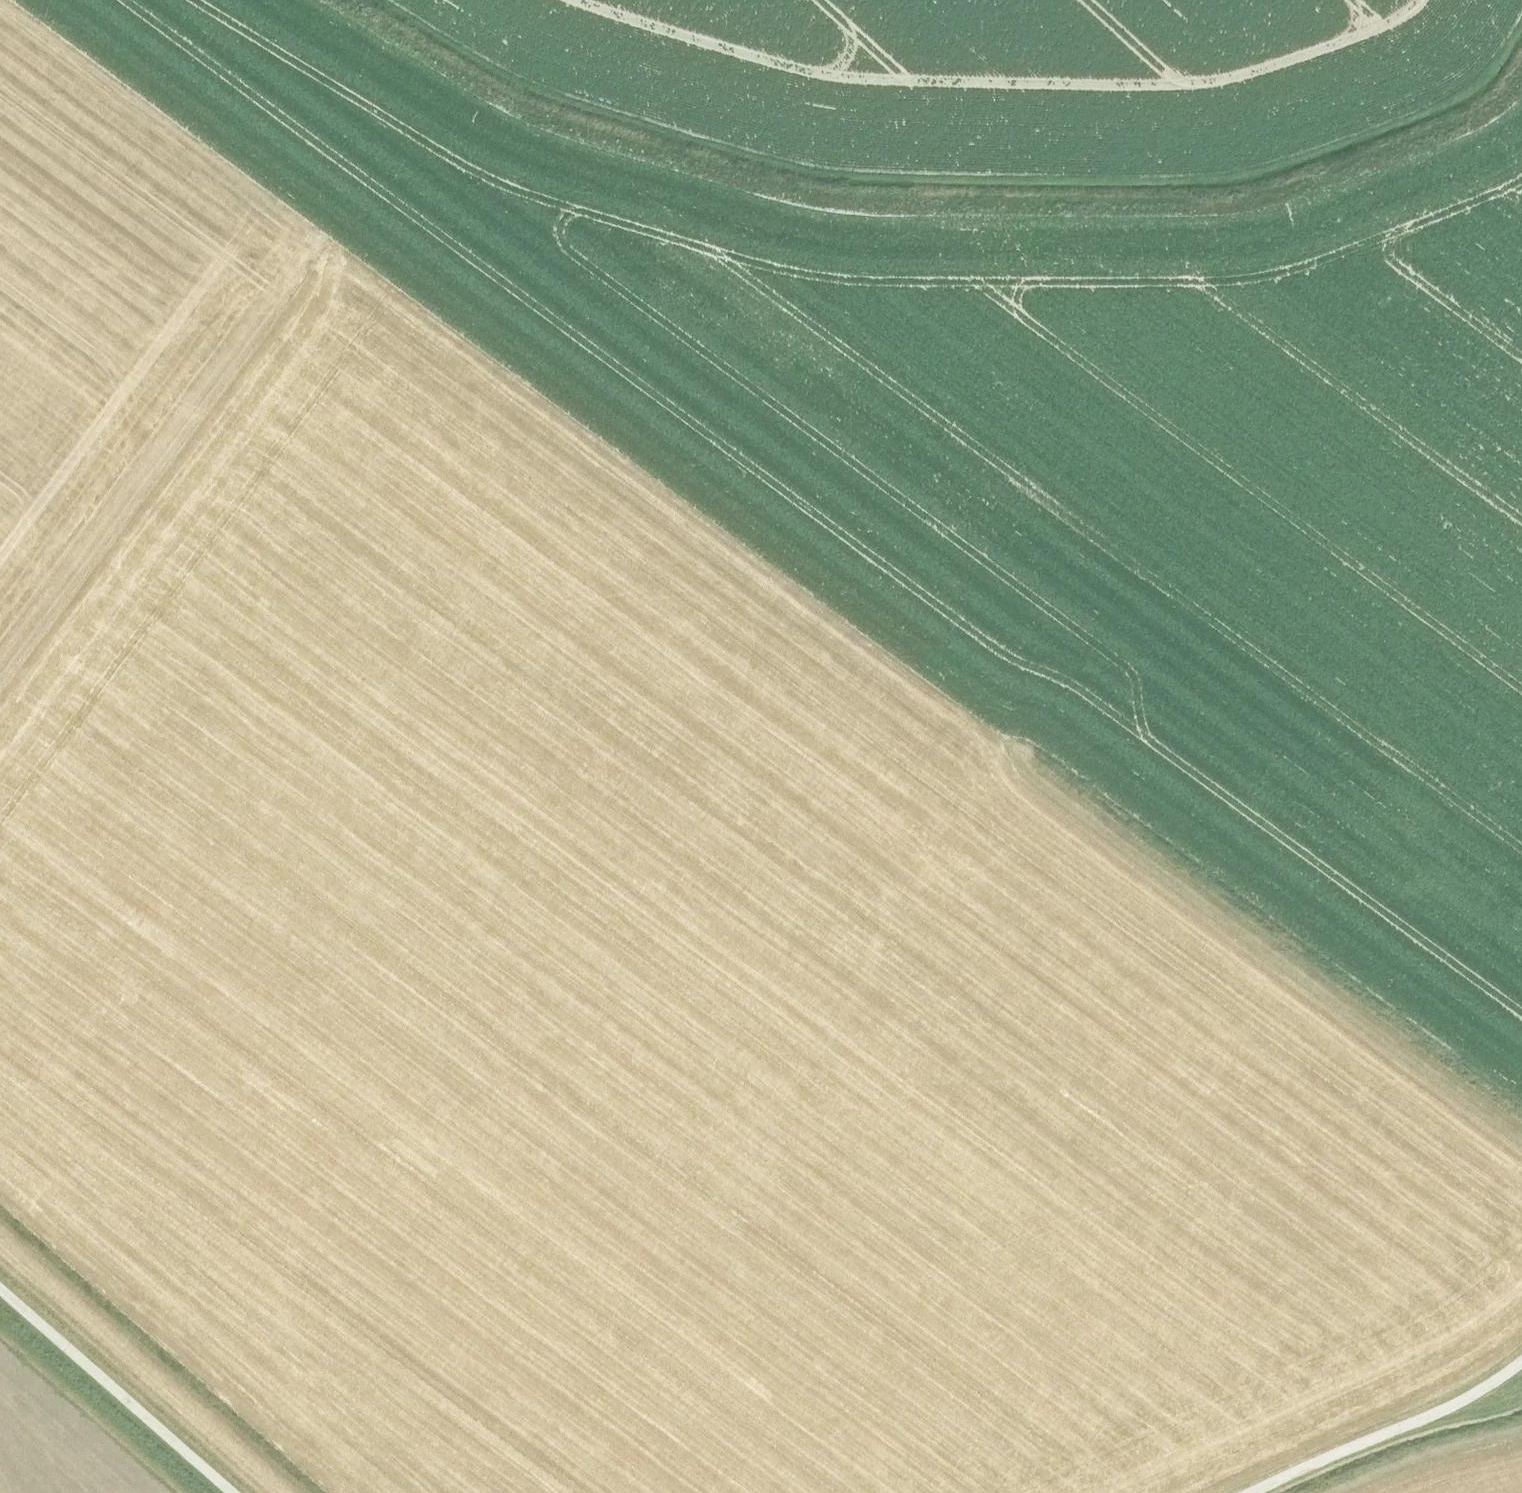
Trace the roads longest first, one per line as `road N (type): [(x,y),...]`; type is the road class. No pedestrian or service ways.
road 1 (unclassified): [(235,1492),(0,1288)]
road 2 (unclassified): [(1521,1366),(1467,1401),(1263,1492)]

